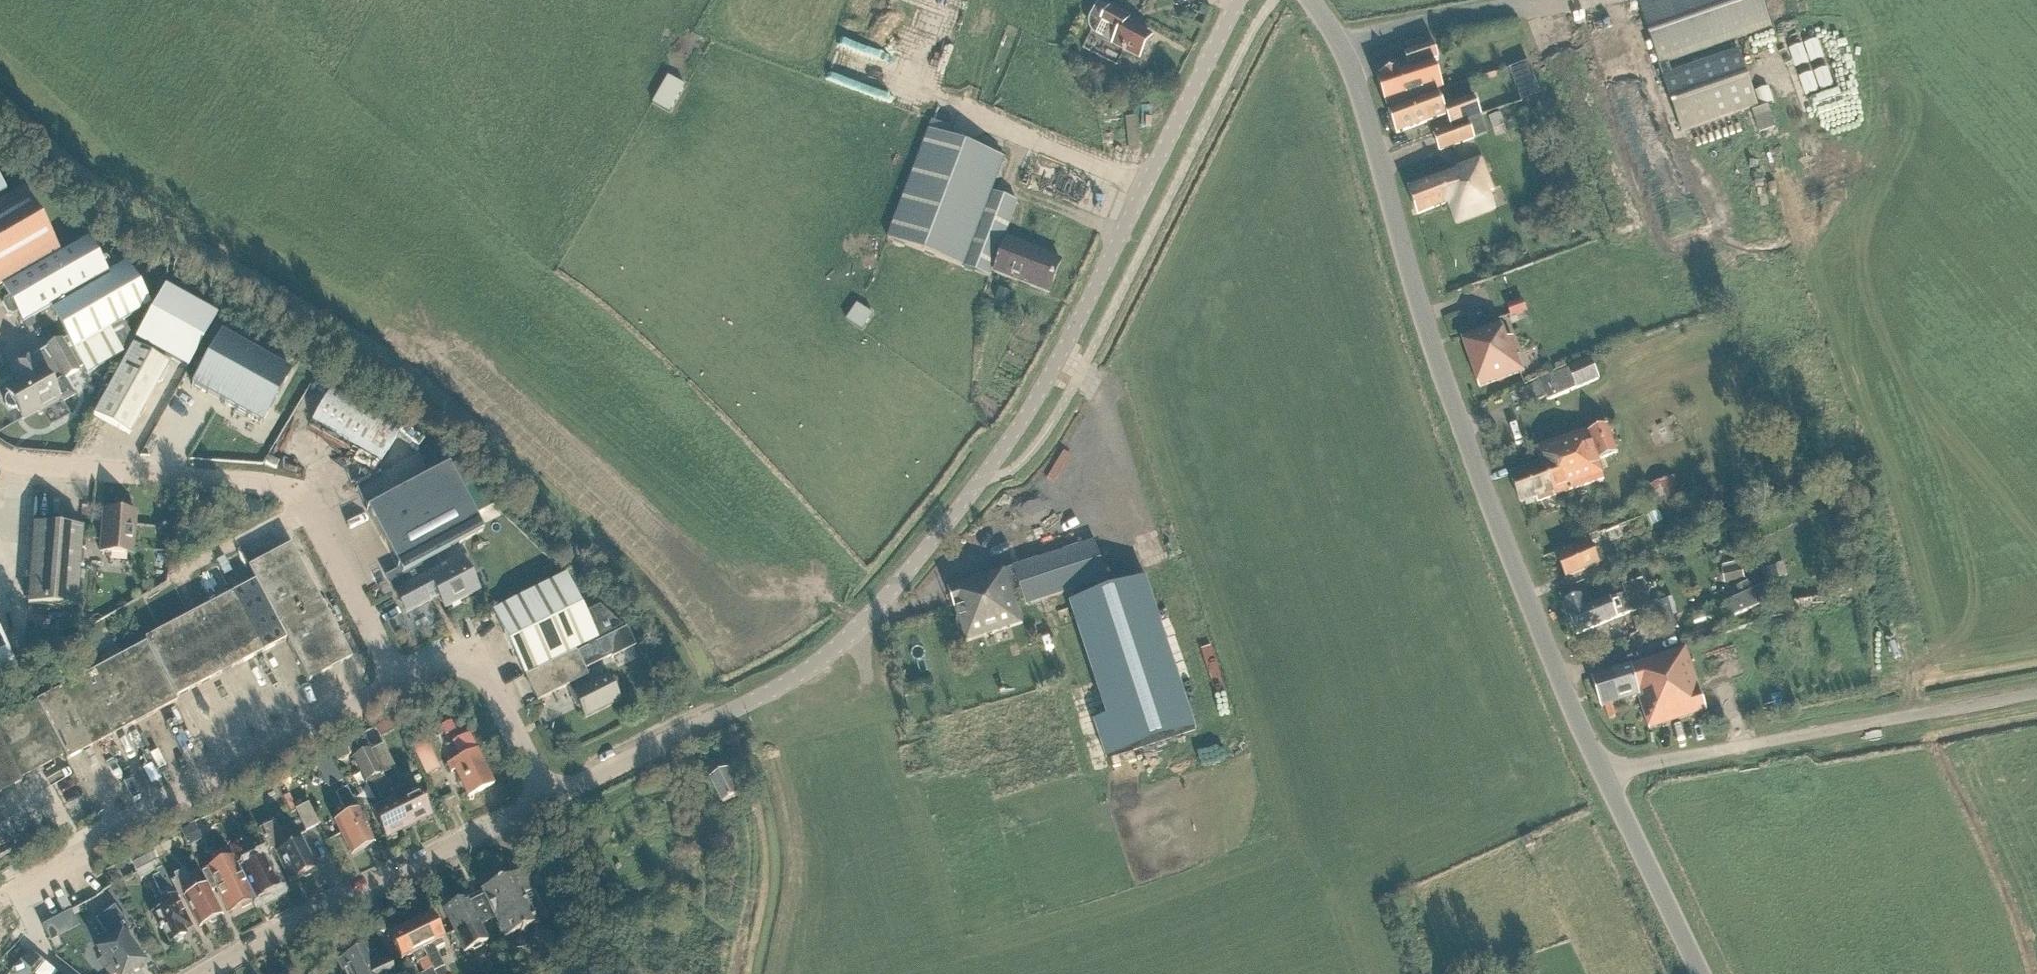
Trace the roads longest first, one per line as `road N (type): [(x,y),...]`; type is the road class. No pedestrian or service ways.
road 1 (tertiary): [(548,799),(765,692),(833,649),(895,585),(1042,388),(1239,0)]
road 2 (tertiary): [(1605,777),(1458,417),(1357,79),(1311,0)]
road 3 (residential): [(398,683),(294,498),(269,486),(0,458)]
road 4 (residential): [(398,683),(0,908)]
road 5 (unclassified): [(1605,777),(1657,760),(2036,692)]
road 6 (tertiary): [(199,973),(548,799)]
road 7 (residential): [(548,799),(471,663),(451,660),(398,683)]
road 8 (tertiary): [(1701,973),(1605,777)]

